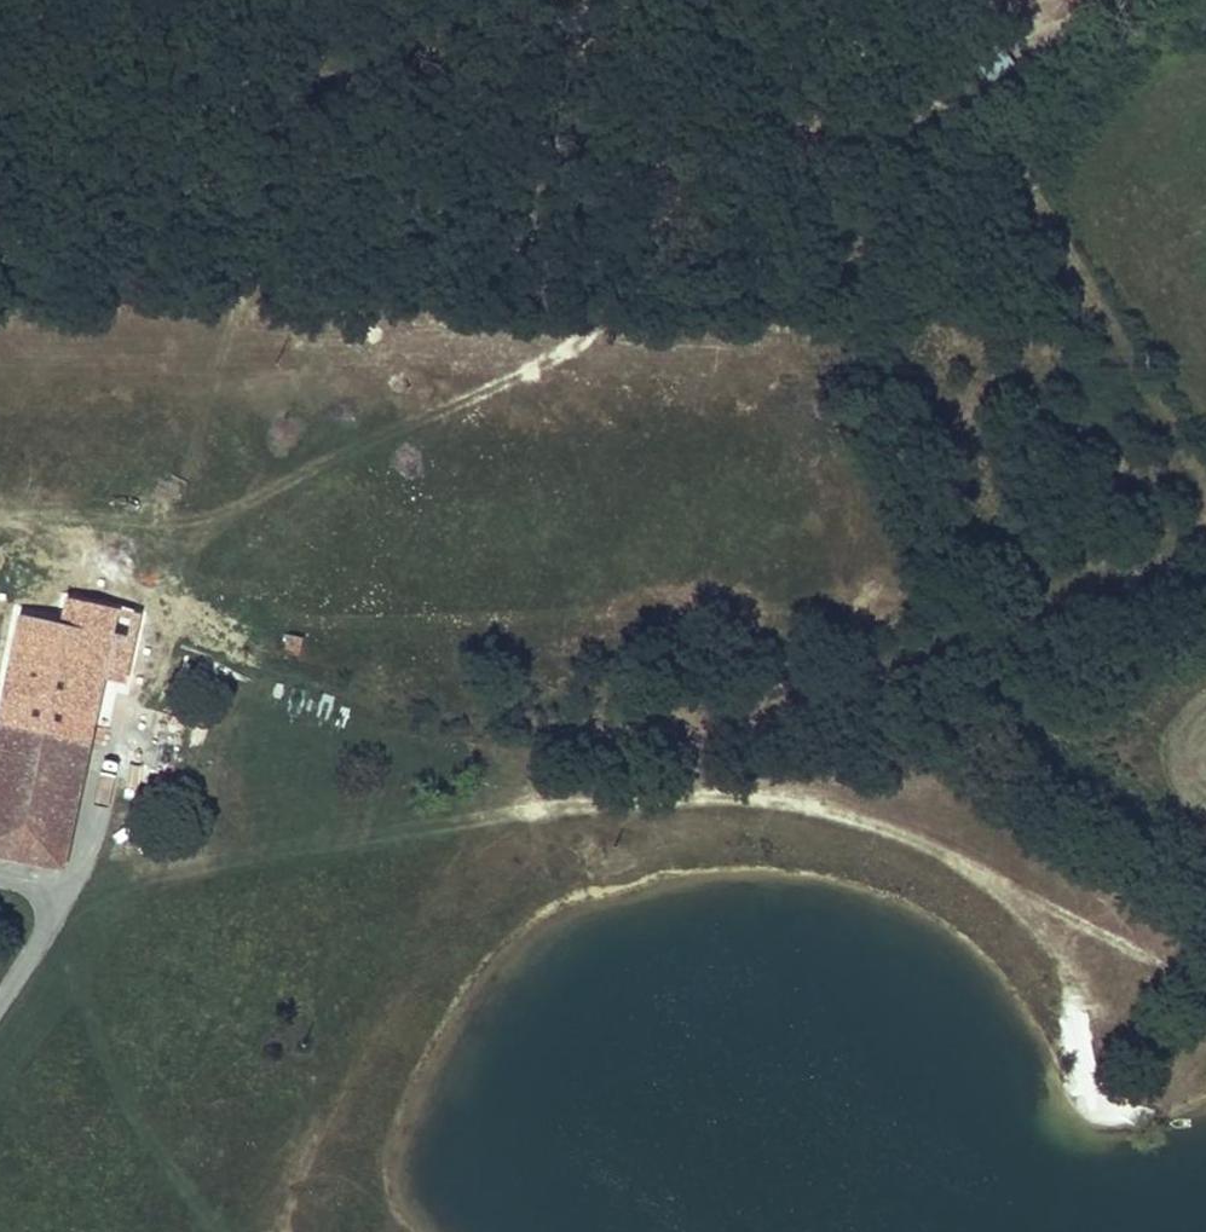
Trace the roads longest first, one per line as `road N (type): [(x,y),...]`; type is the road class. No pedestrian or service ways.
road 1 (unclassified): [(0,1006),(75,890),(137,646)]
road 2 (unclassified): [(1070,679),(1205,631)]

